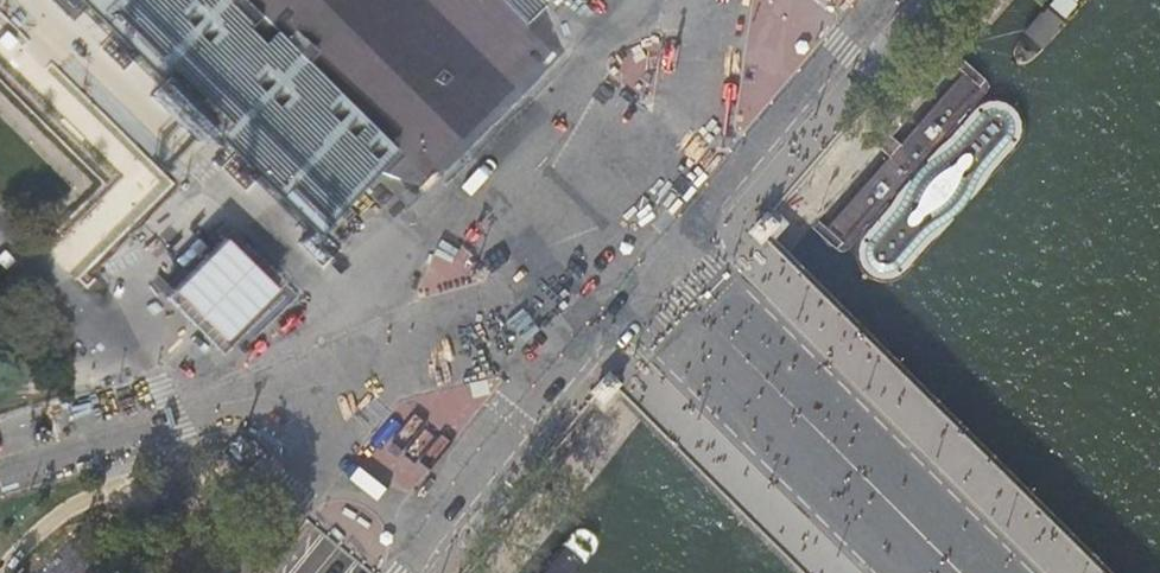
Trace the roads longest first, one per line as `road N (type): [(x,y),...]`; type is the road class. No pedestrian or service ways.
road 1 (primary): [(777,0),(297,572)]
road 2 (primary): [(343,572),(819,0)]
road 3 (tertiary): [(0,458),(352,362)]
road 4 (primary): [(426,542),(617,311)]
road 5 (primary): [(493,110),(402,207),(361,300),(352,362)]
road 6 (tertiary): [(683,231),(868,12)]
road 7 (tertiary): [(352,362),(617,311)]
road 8 (tertiary): [(493,110),(509,215),(617,311)]
road 9 (tertiary): [(683,231),(583,114),(493,110)]
road 10 (primary): [(683,231),(699,0)]
road 11 (primary): [(595,0),(493,110)]
road 12 (primary): [(325,465),(241,572)]
road 13 (primary): [(426,542),(386,492),(325,465)]

